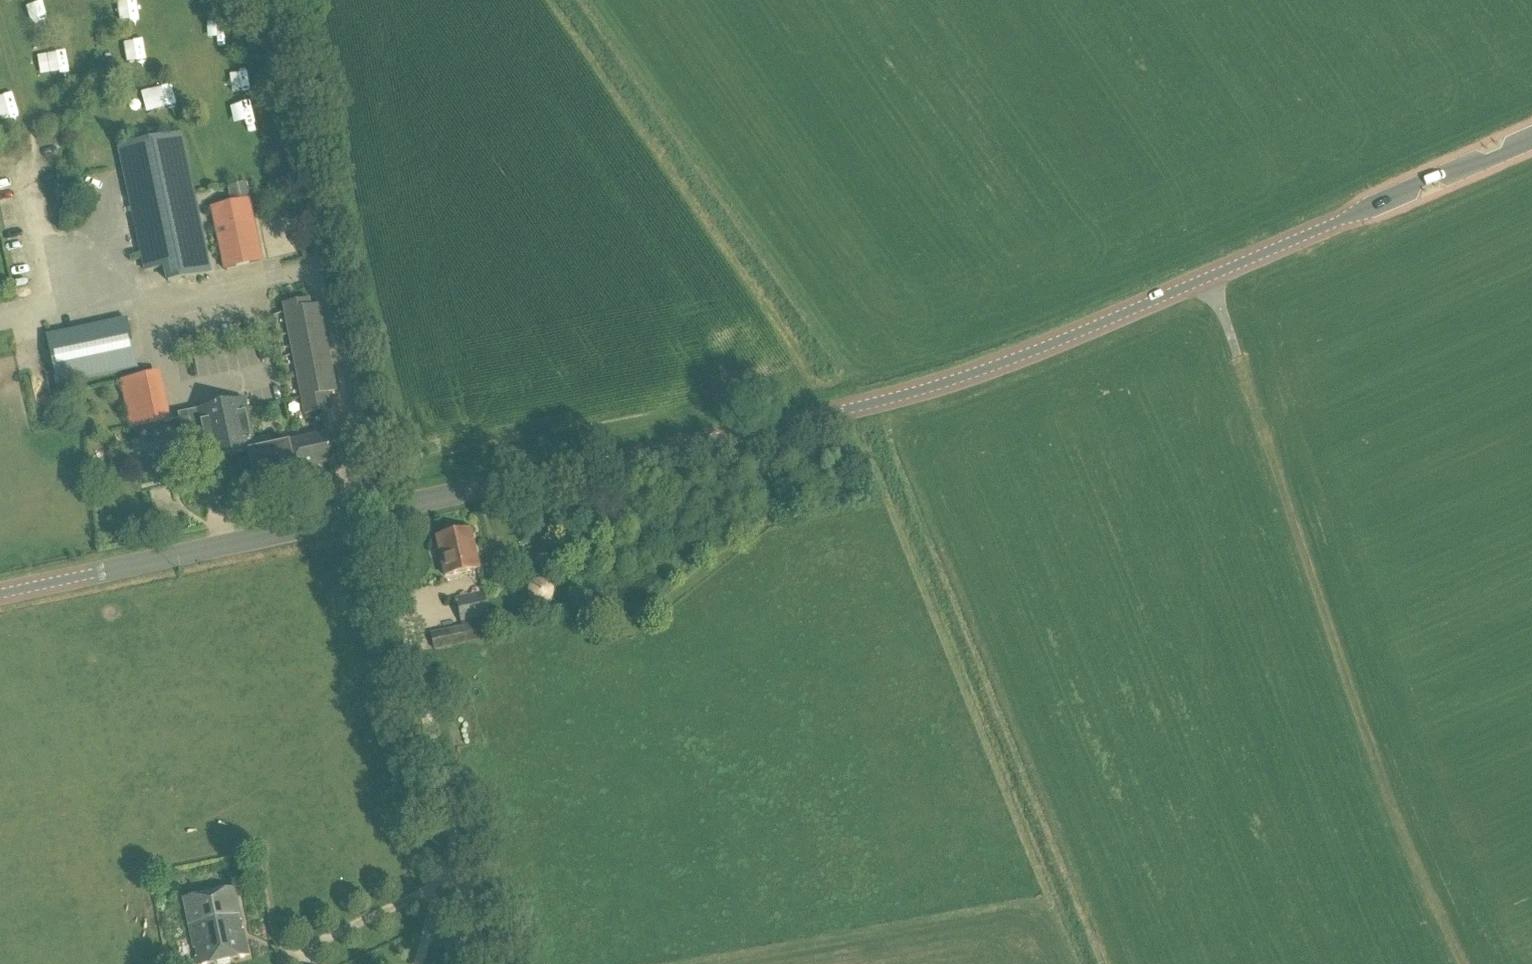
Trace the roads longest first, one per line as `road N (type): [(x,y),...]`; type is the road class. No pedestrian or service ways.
road 1 (tertiary): [(384,509),(939,388),(1531,139)]
road 2 (unclassified): [(384,509),(371,482),(272,0)]
road 3 (track): [(483,963),(384,509)]
road 4 (tertiary): [(0,597),(384,509)]

